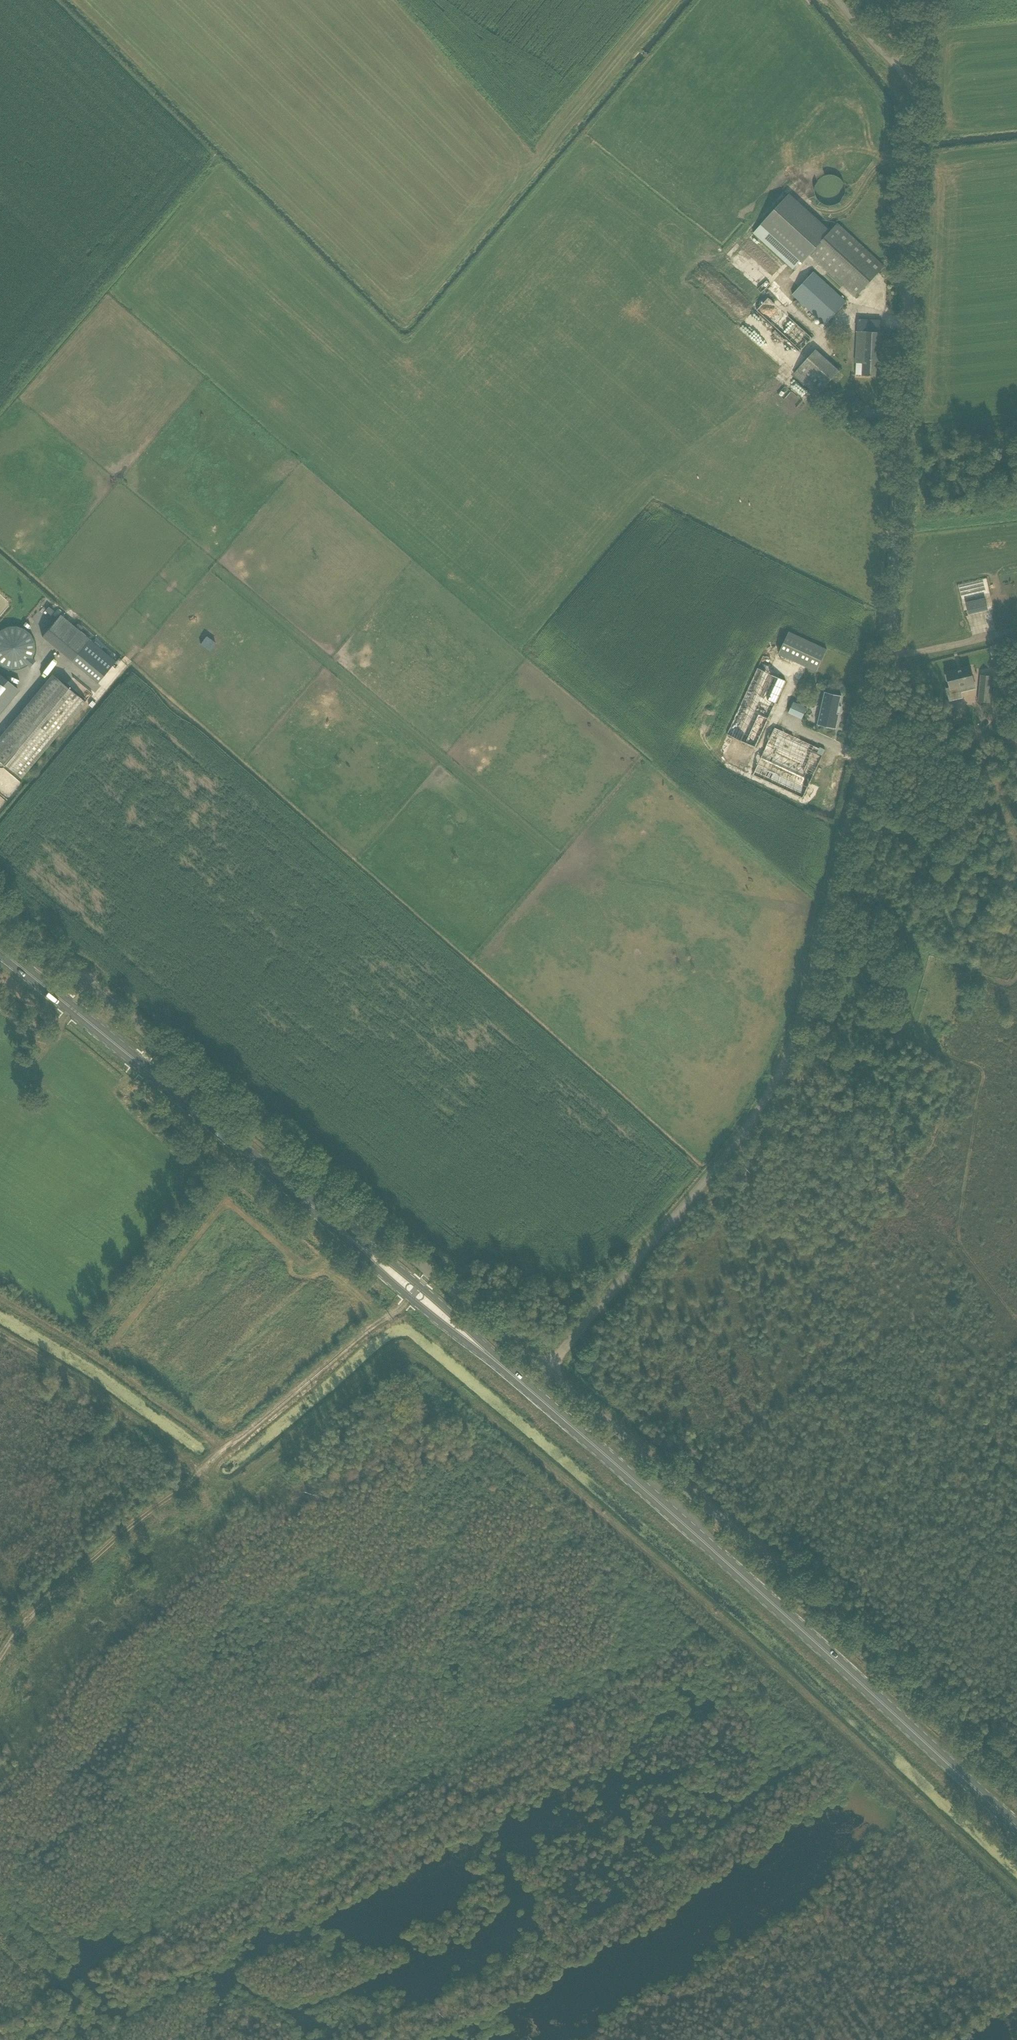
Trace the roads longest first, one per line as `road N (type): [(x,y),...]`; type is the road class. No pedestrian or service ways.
road 1 (unclassified): [(546,1369),(751,1127),(798,1026),(888,653),(926,0)]
road 2 (track): [(1016,1892),(626,1533),(420,1360),(385,1359),(273,1455),(223,1485),(0,1333)]
road 3 (primary): [(1016,1827),(510,1372)]
road 4 (unclassified): [(1016,1767),(546,1369)]
road 5 (unclassified): [(431,1273),(0,910)]
road 6 (track): [(410,1298),(36,1608),(0,1655)]
road 7 (primary): [(332,1222),(0,950)]
road 8 (primary): [(332,1222),(410,1298),(510,1372)]
road 9 (unclassified): [(546,1369),(431,1273)]
road 10 (track): [(888,653),(1016,631)]
road 11 (primary): [(510,1372),(420,1286)]

